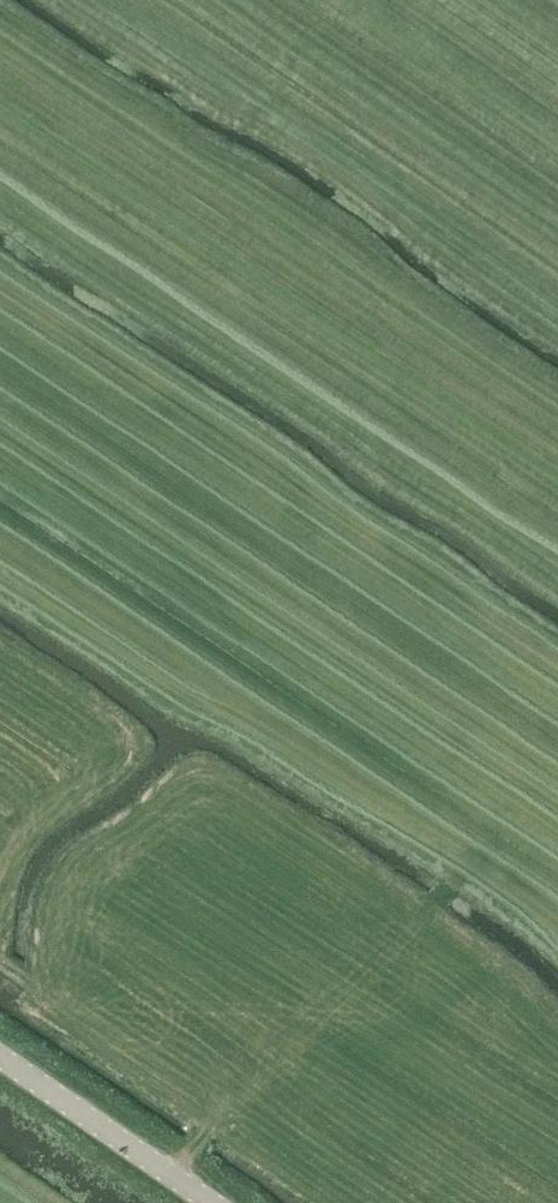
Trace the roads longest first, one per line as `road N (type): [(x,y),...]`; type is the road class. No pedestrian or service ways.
road 1 (secondary): [(213,1202),(0,1056)]

